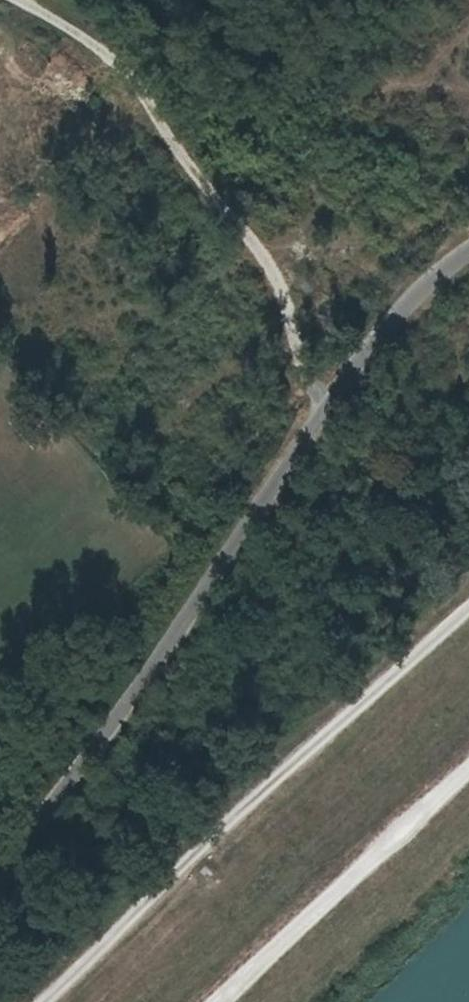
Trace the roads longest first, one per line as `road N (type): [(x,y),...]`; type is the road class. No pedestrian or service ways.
road 1 (unclassified): [(0,872),(130,697),(366,347),(468,251)]
road 2 (track): [(468,609),(39,1001)]
road 3 (track): [(20,0),(115,64),(144,94),(174,148),(269,264),(288,299),(305,380),(323,409)]
road 4 (track): [(214,1001),(468,768)]

